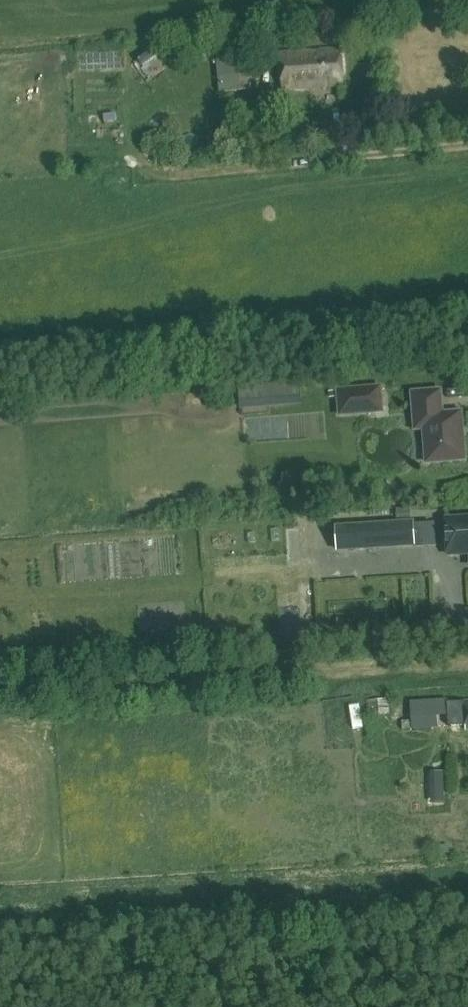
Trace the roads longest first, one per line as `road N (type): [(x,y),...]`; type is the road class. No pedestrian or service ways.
road 1 (track): [(0,694),(467,661)]

